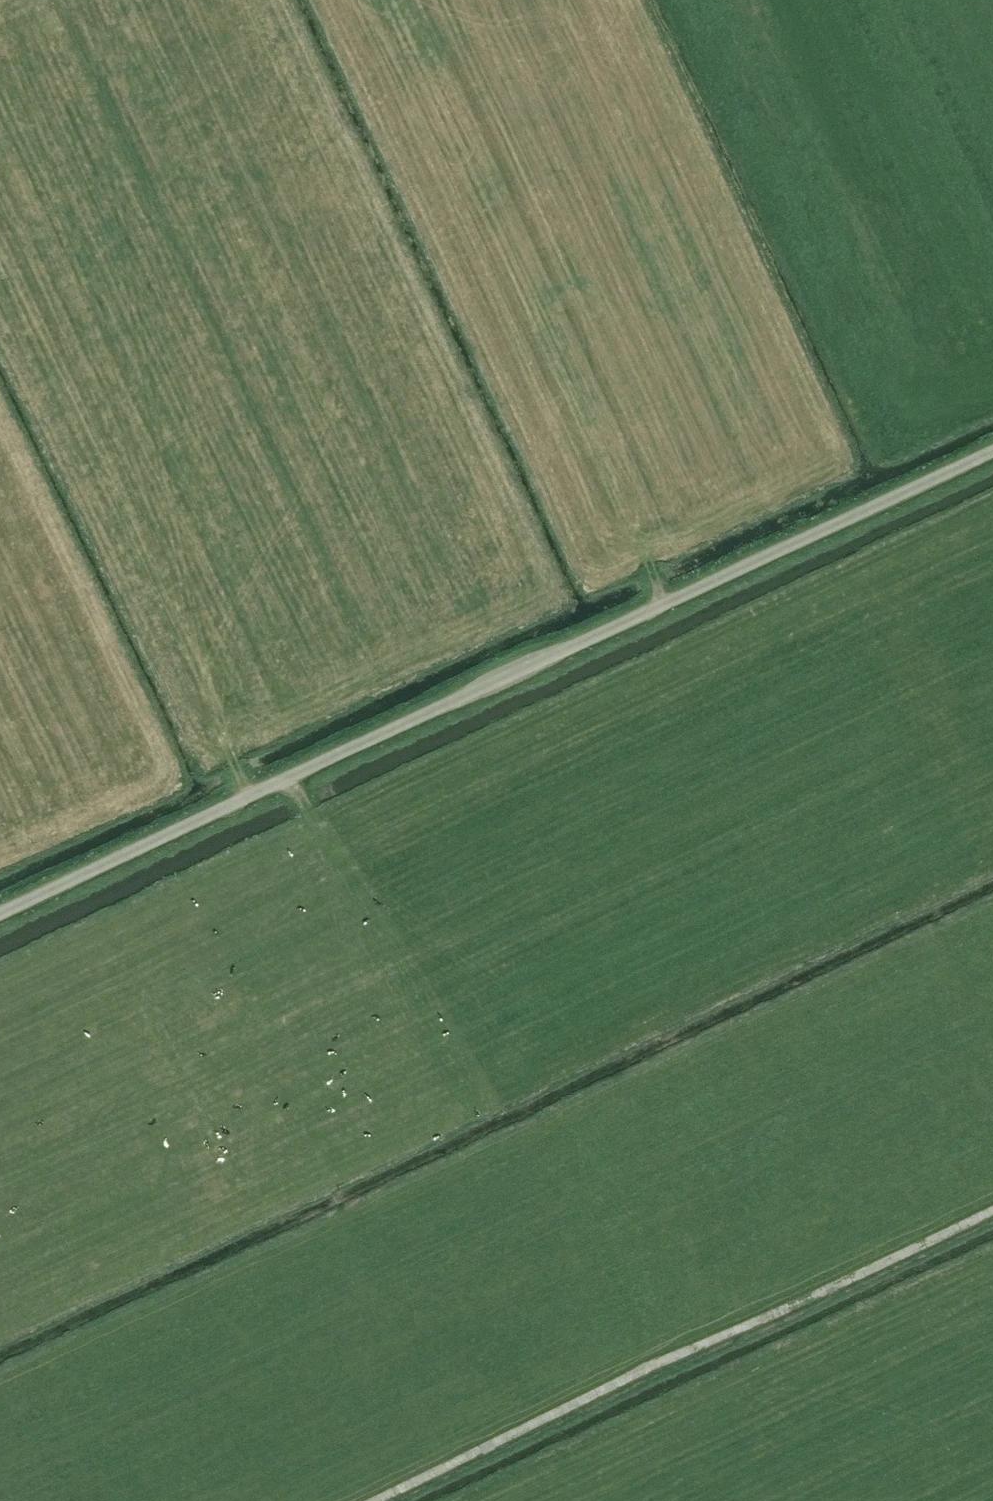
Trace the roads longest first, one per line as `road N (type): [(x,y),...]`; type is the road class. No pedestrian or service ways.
road 1 (unclassified): [(0,914),(992,450)]

